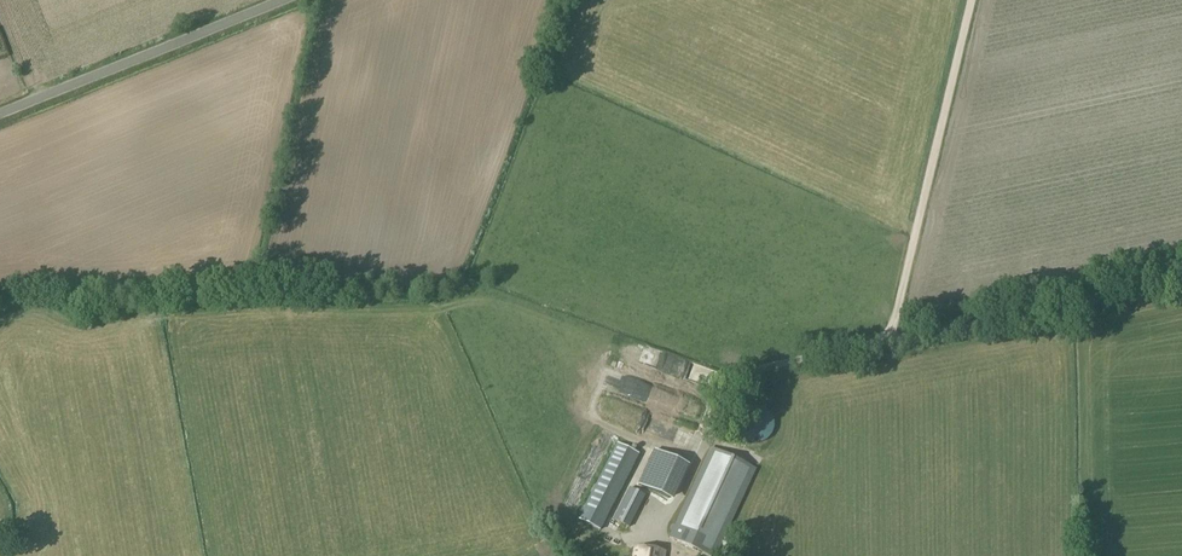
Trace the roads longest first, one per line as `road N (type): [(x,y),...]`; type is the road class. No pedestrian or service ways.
road 1 (unclassified): [(892,335),(969,0)]
road 2 (unclassified): [(660,535),(736,374),(892,335)]
road 3 (unclassified): [(0,118),(289,0)]
road 4 (unclassified): [(892,335),(1181,265)]

